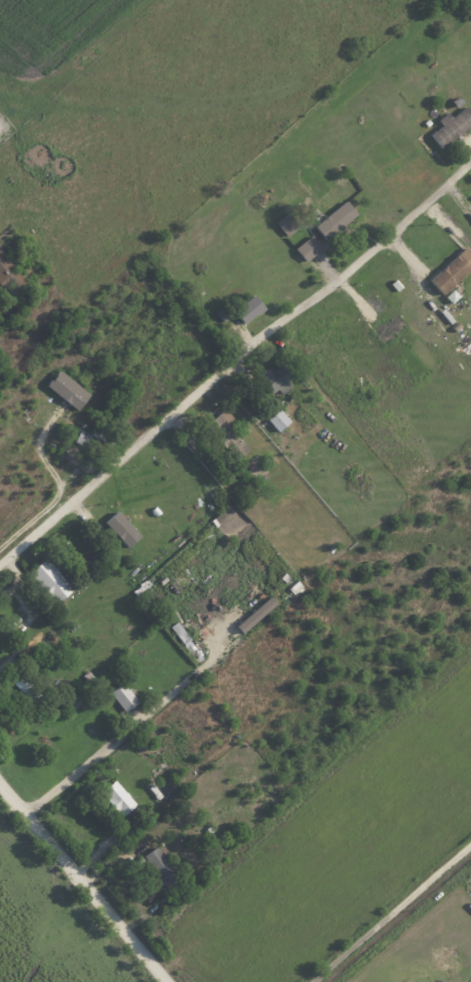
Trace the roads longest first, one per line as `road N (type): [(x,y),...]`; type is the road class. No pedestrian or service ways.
road 1 (residential): [(0,567),(470,162)]
road 2 (residential): [(169,981),(0,783)]

